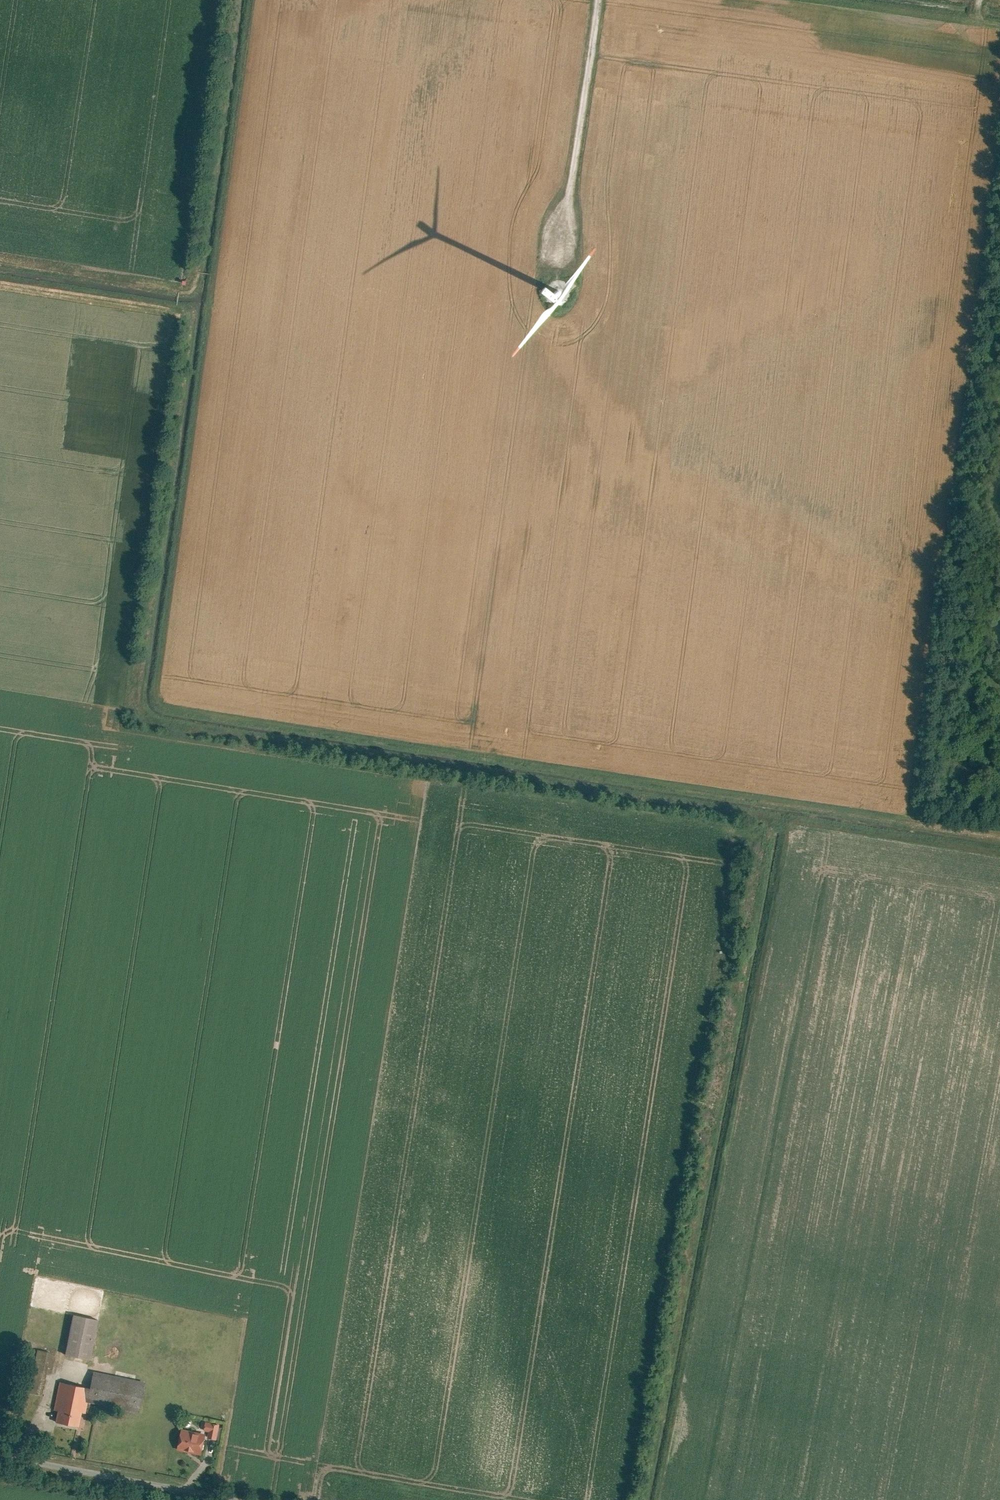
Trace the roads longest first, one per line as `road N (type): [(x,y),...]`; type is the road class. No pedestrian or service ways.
road 1 (track): [(999,834),(154,710),(147,691),(237,0)]
road 2 (unclassified): [(0,1452),(247,1499)]
road 3 (track): [(597,0),(564,240)]

